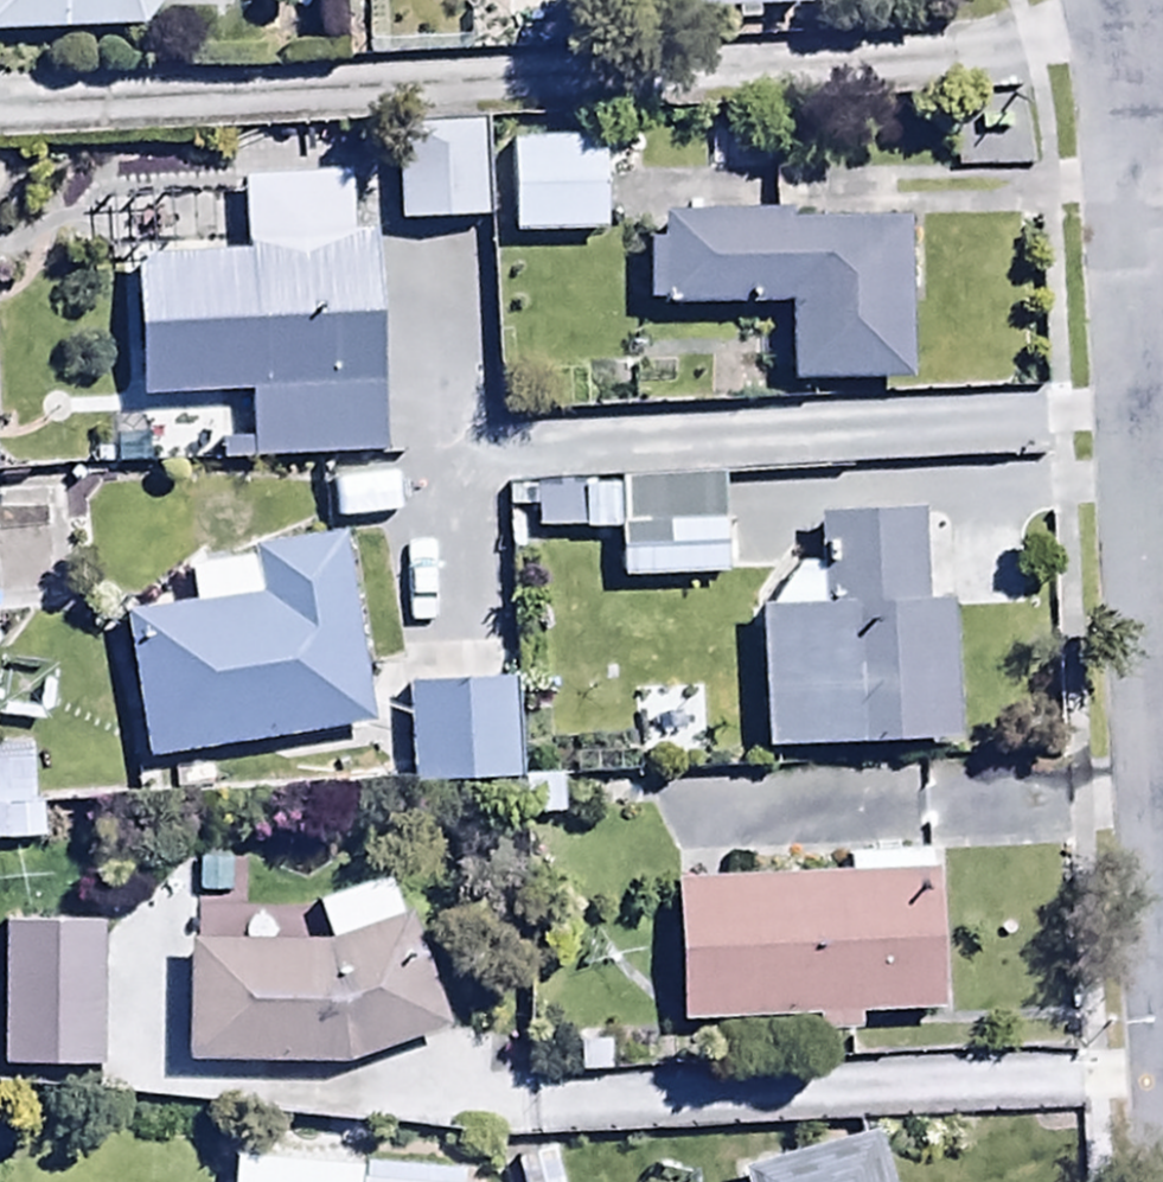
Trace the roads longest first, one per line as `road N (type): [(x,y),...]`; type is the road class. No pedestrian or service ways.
road 1 (residential): [(1125,0),(1162,653)]

